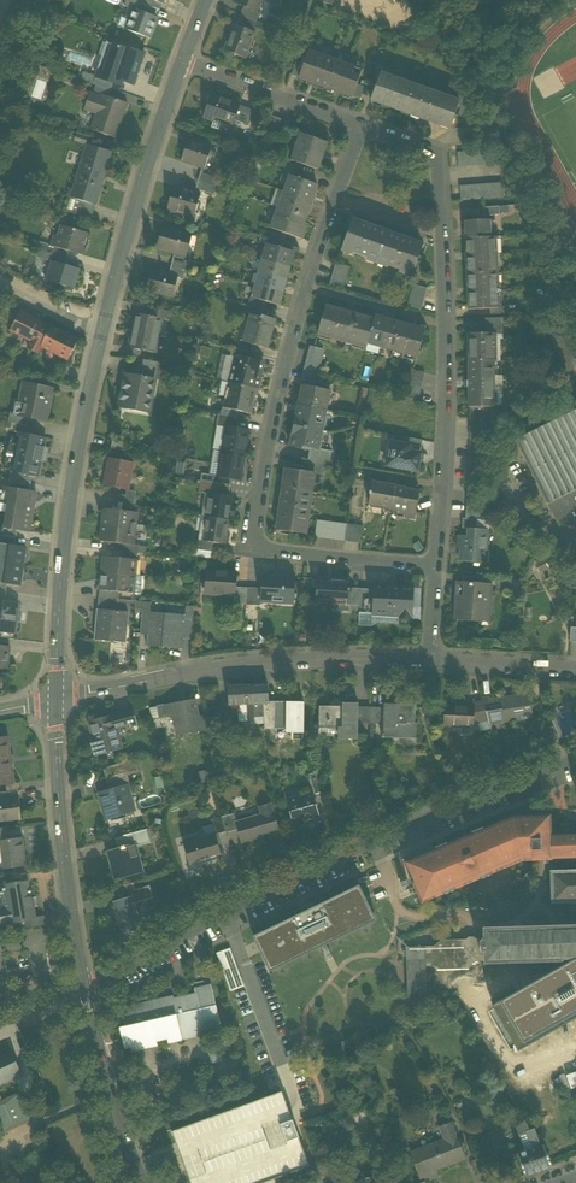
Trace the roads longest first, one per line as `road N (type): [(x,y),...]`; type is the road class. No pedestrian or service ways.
road 1 (residential): [(87,991),(373,842),(575,759)]
road 2 (residential): [(304,286),(253,536),(276,552),(437,566)]
road 3 (residential): [(56,701),(227,664),(431,658)]
road 4 (tertiary): [(56,701),(64,544),(101,337)]
road 5 (tertiary): [(87,991),(62,840),(56,701)]
road 6 (tertiary): [(101,337),(181,63)]
road 7 (residential): [(448,326),(437,566)]
road 8 (tertiary): [(140,1182),(87,991)]
road 9 (residential): [(181,63),(360,124)]
road 10 (residential): [(360,124),(438,151),(445,236)]
road 11 (unclassified): [(304,286),(448,326)]
road 12 (residential): [(431,658),(575,668)]

